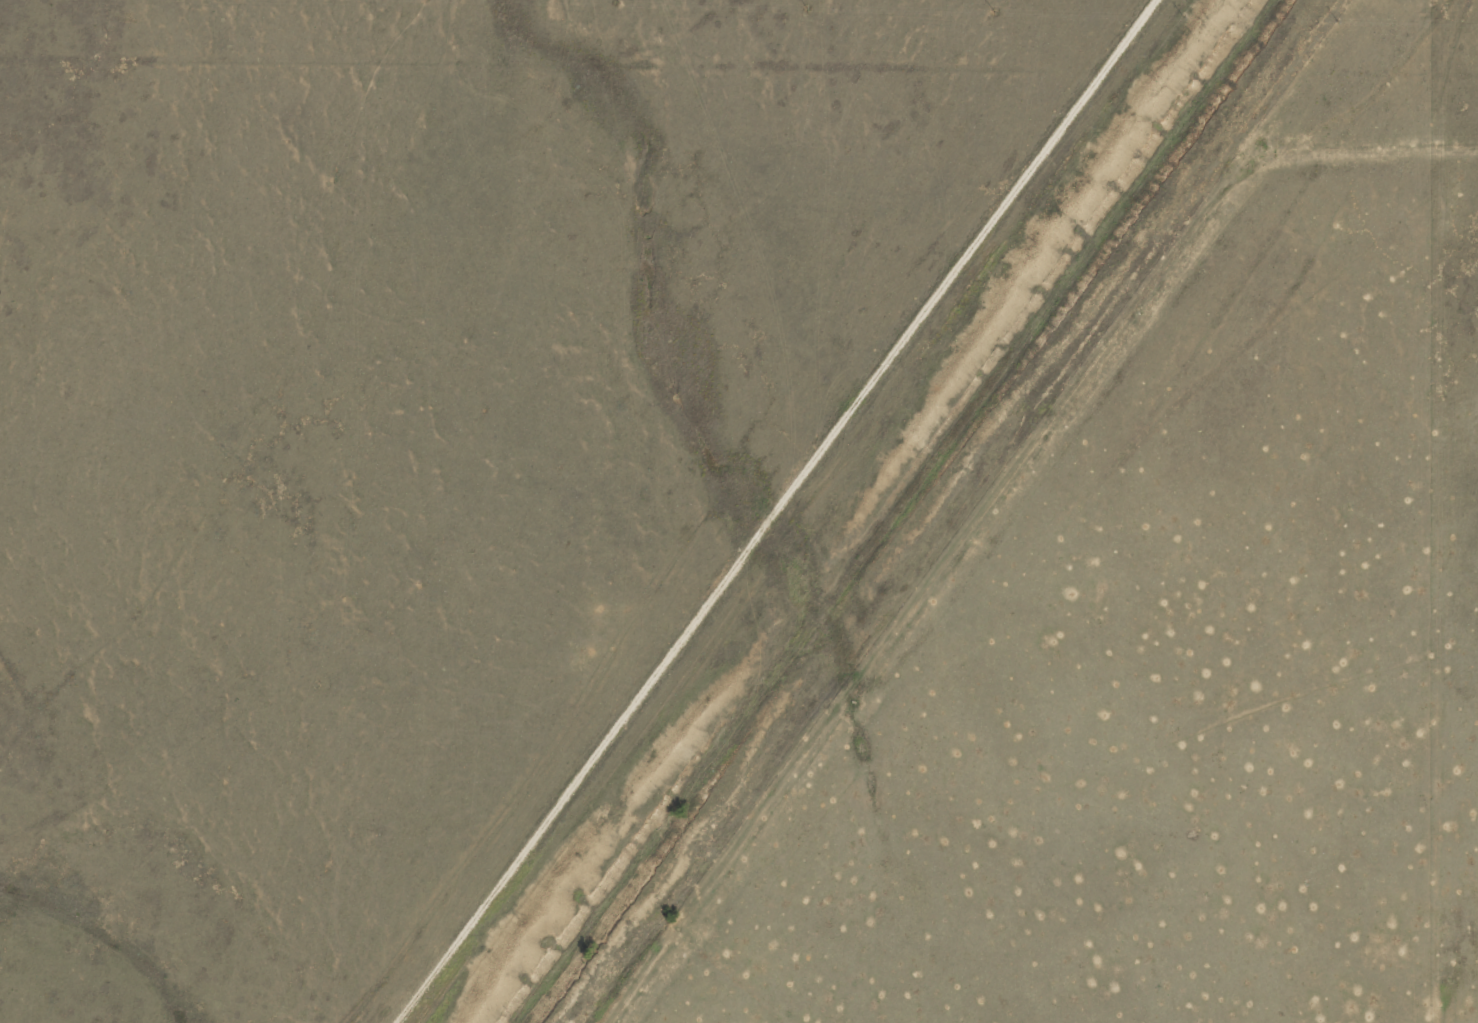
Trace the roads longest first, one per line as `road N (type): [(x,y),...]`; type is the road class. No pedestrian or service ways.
road 1 (residential): [(412,1022),(1162,0)]

